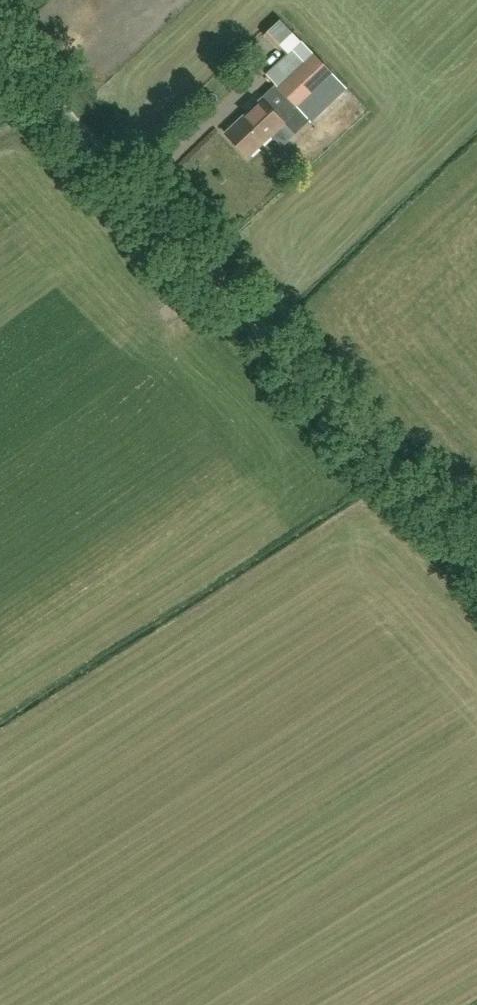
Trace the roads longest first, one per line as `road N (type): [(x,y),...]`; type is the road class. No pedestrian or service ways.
road 1 (unclassified): [(476,565),(0,50)]

